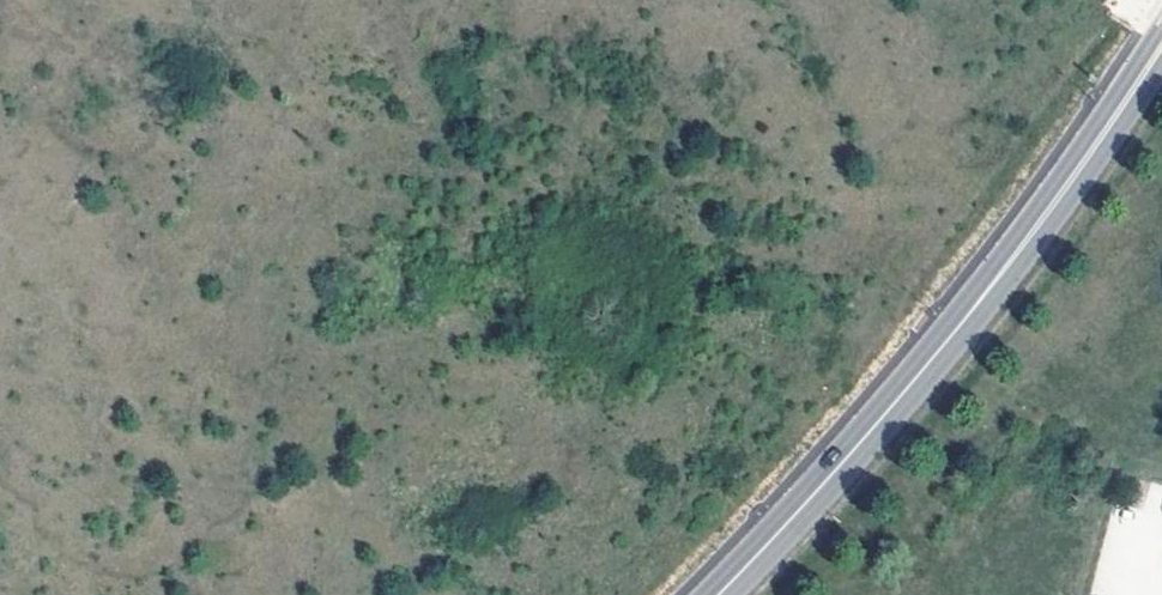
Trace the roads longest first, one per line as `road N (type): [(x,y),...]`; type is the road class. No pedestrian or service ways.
road 1 (secondary): [(717,594),(977,303),(1161,44)]

